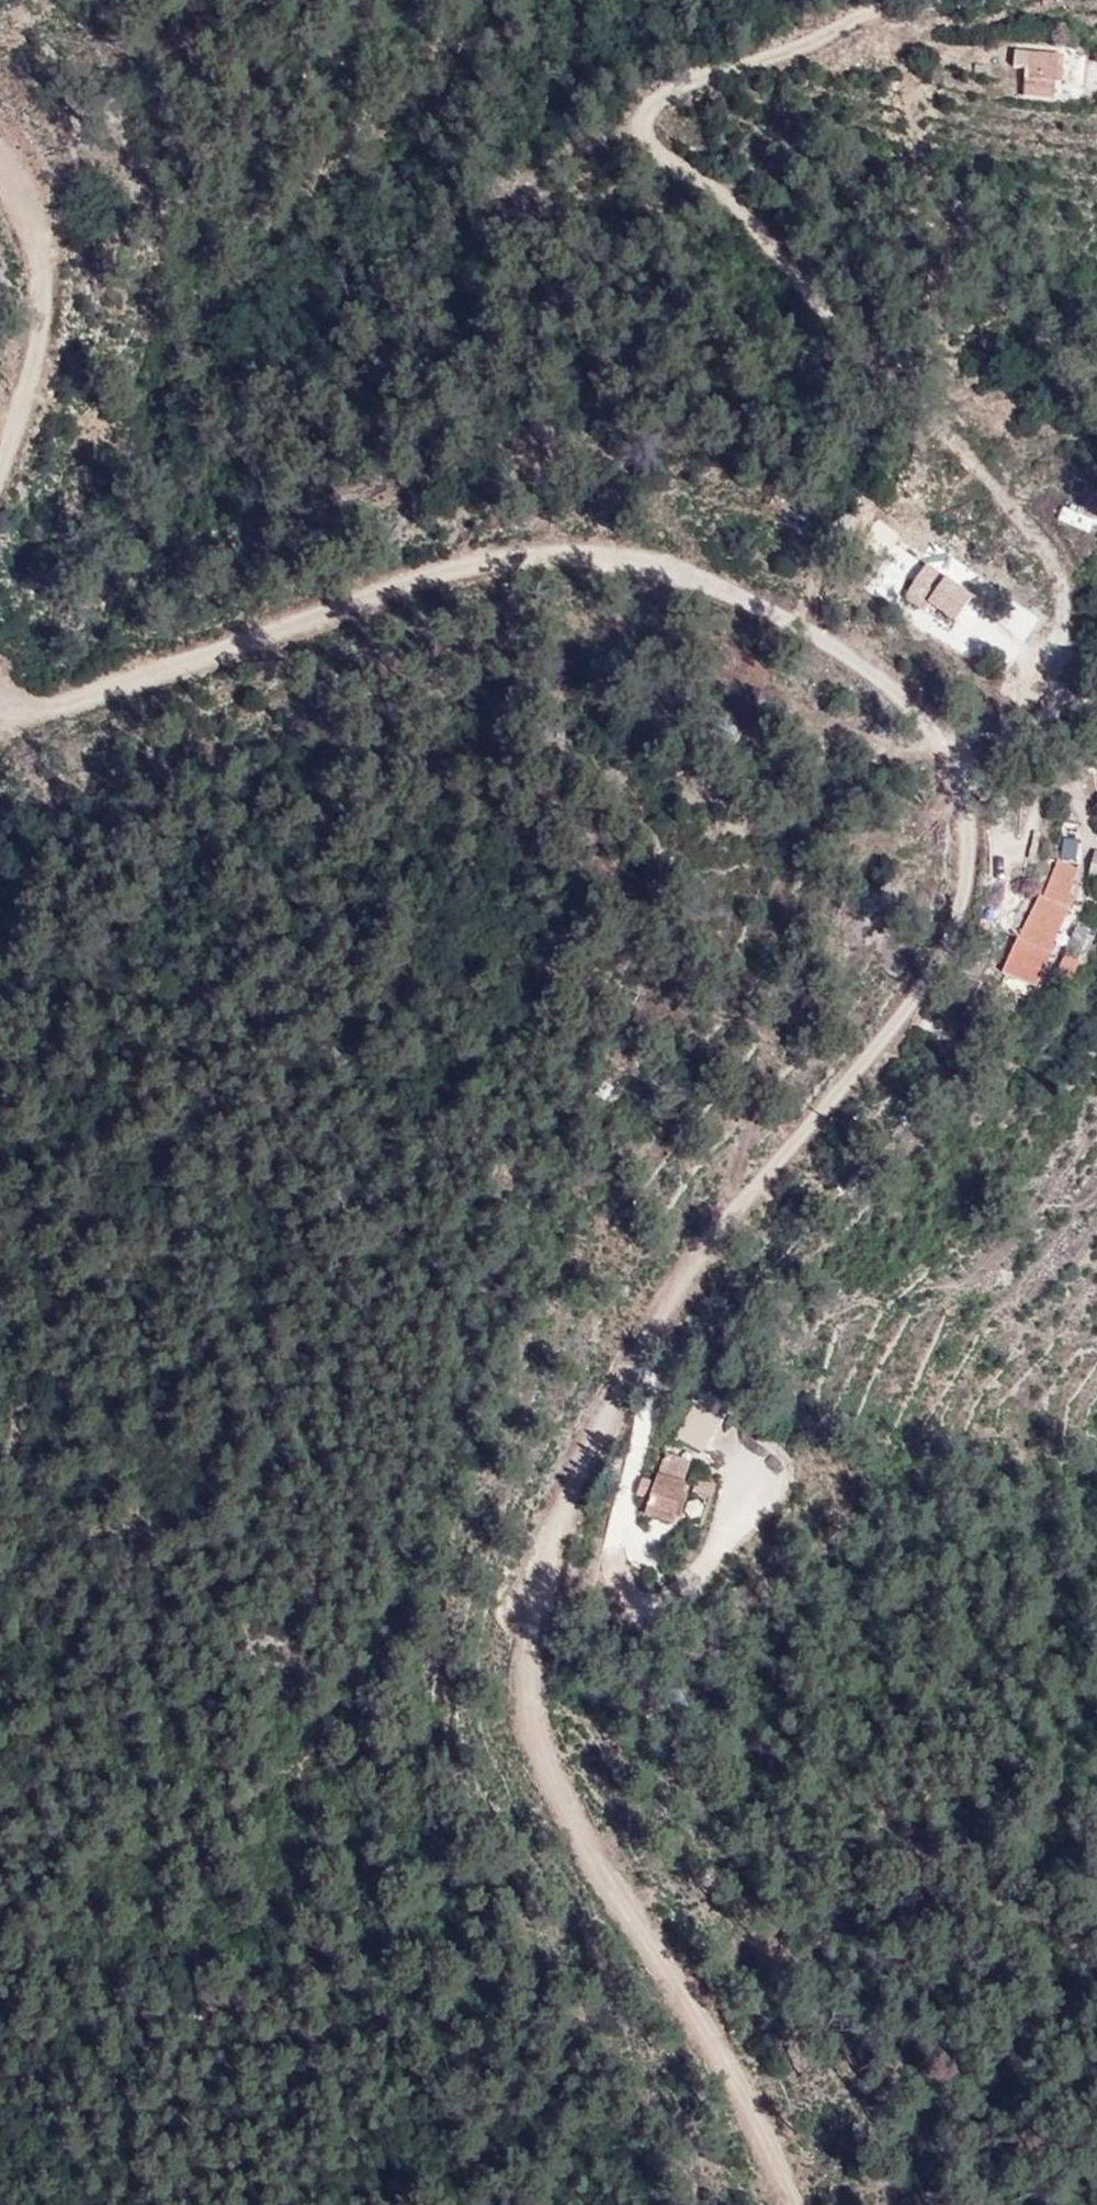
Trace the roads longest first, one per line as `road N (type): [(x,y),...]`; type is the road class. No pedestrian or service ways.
road 1 (track): [(769,2204),(568,1864),(515,1708),(542,1535),(627,1398),(680,1282),(930,978),(971,870),(964,773),(904,699),(775,615),(629,556),(462,568),(51,709),(0,705)]
road 2 (unclassified): [(893,0),(797,48),(684,83),(662,95),(645,128),(647,140),(735,202),(854,338)]
road 3 (track): [(0,454),(43,331),(28,221),(0,171)]

